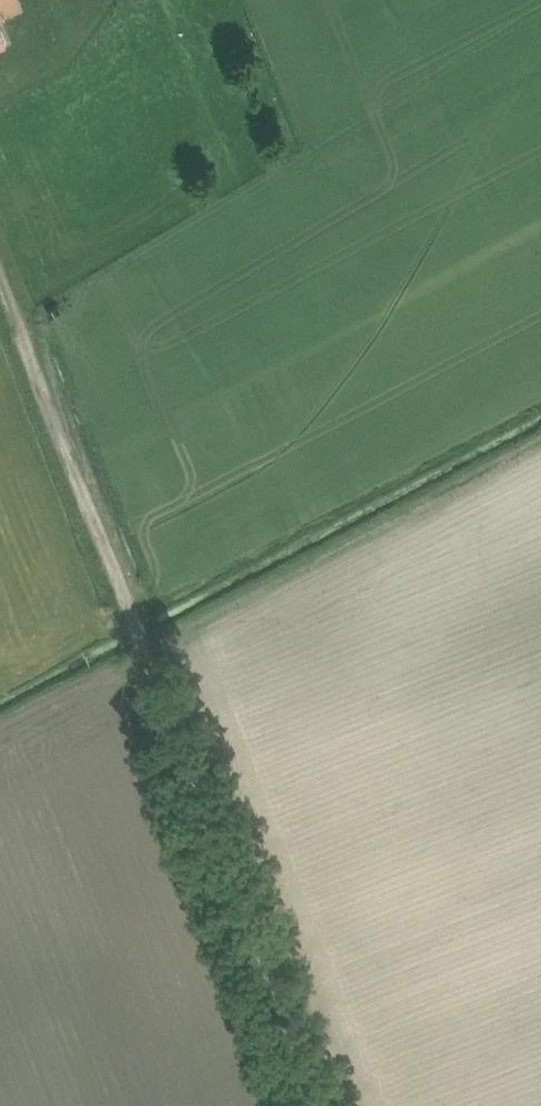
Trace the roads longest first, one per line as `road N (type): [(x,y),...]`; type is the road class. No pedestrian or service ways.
road 1 (track): [(315,1105),(0,291)]

